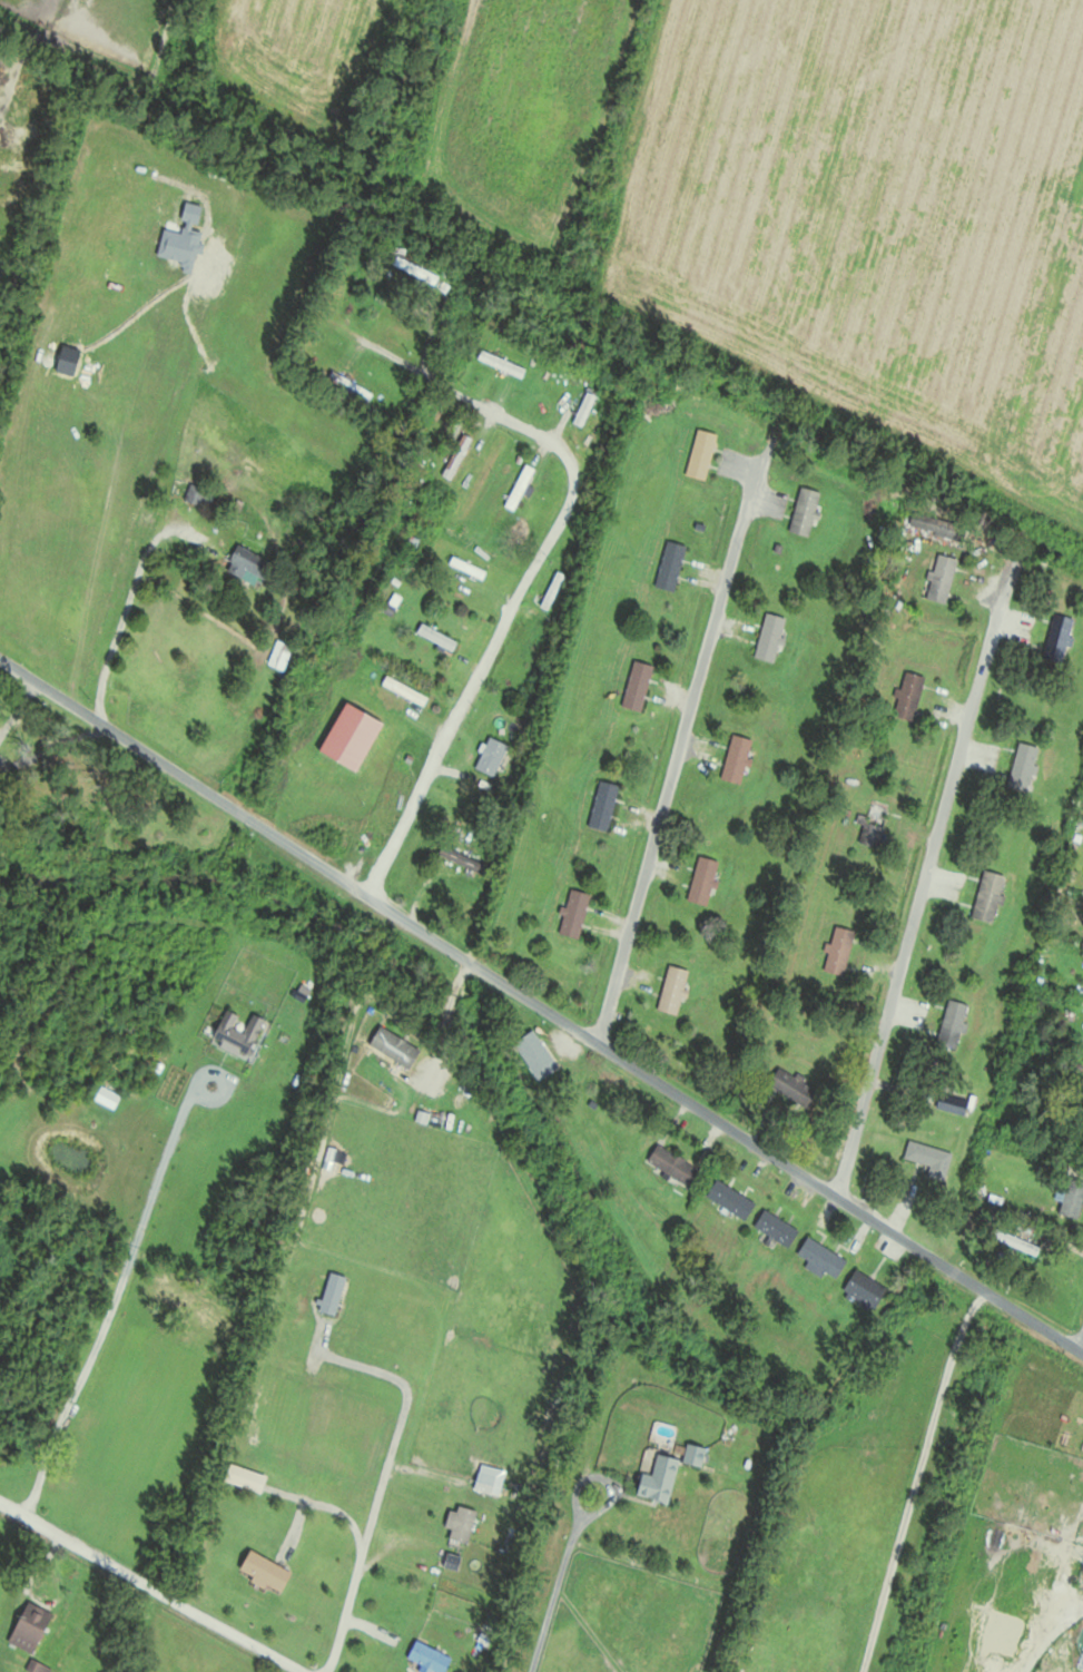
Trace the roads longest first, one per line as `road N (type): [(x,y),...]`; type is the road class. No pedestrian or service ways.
road 1 (residential): [(1082,1354),(366,896)]
road 2 (residential): [(366,896),(577,475),(560,450),(361,337)]
road 3 (residential): [(836,1198),(1014,548)]
road 4 (residential): [(597,1043),(757,460)]
road 5 (residential): [(366,896),(0,661)]
road 6 (residential): [(0,1502),(308,1671)]

